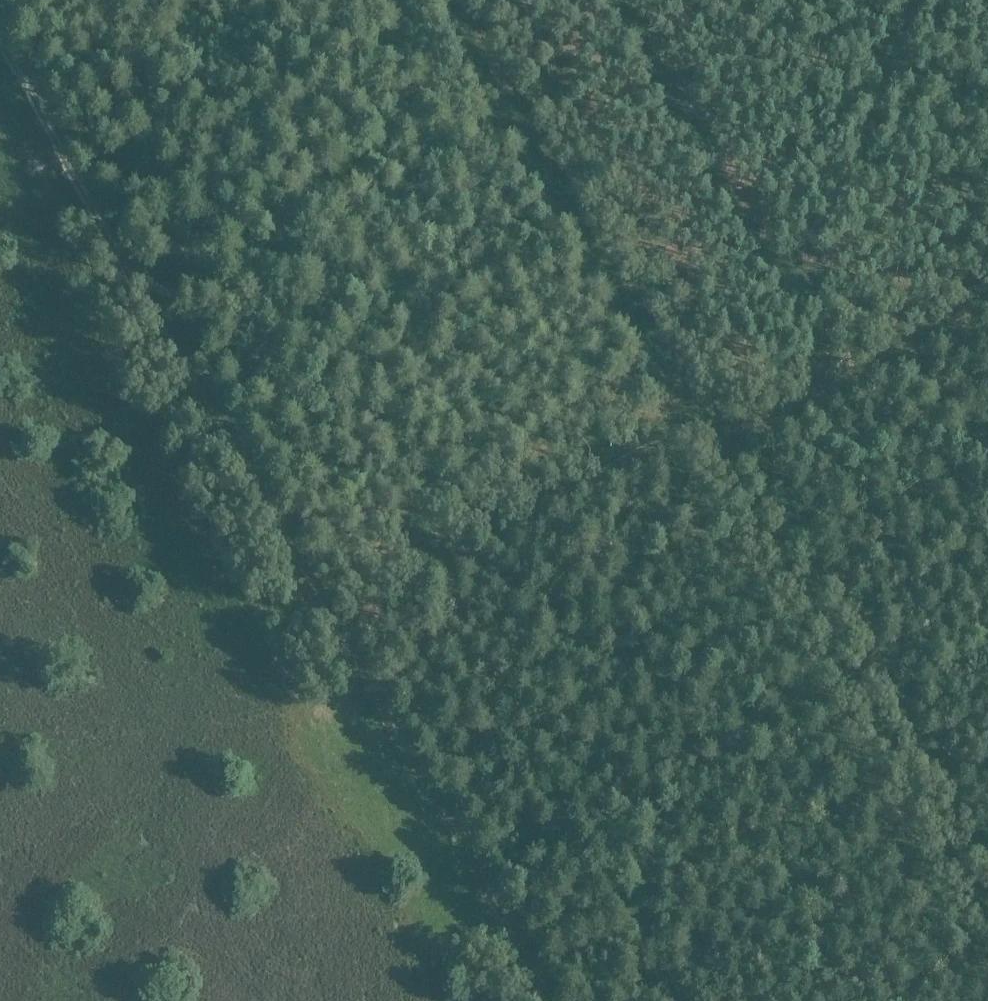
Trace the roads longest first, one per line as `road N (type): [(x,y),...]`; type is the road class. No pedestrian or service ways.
road 1 (track): [(0,59),(550,1000)]

